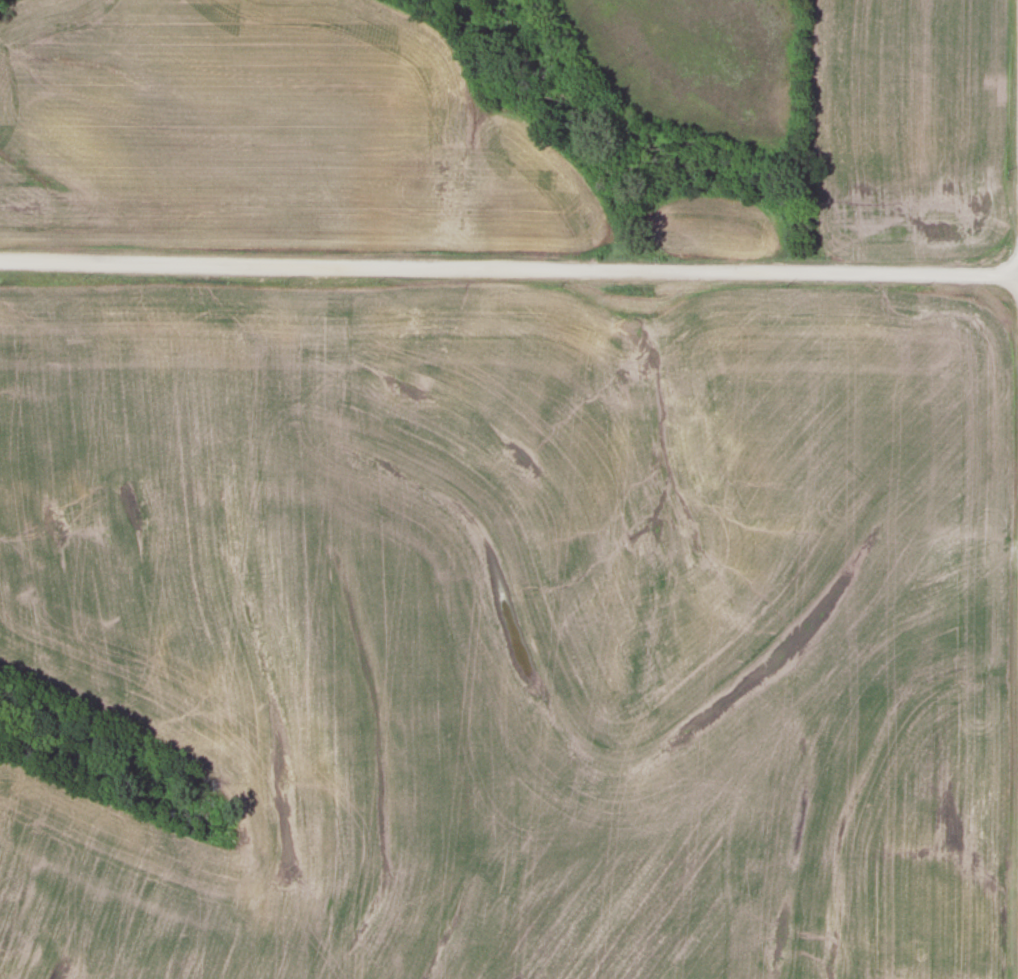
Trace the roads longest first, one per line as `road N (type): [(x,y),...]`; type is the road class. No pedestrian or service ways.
road 1 (residential): [(1017,274),(628,273),(489,263),(0,264)]

